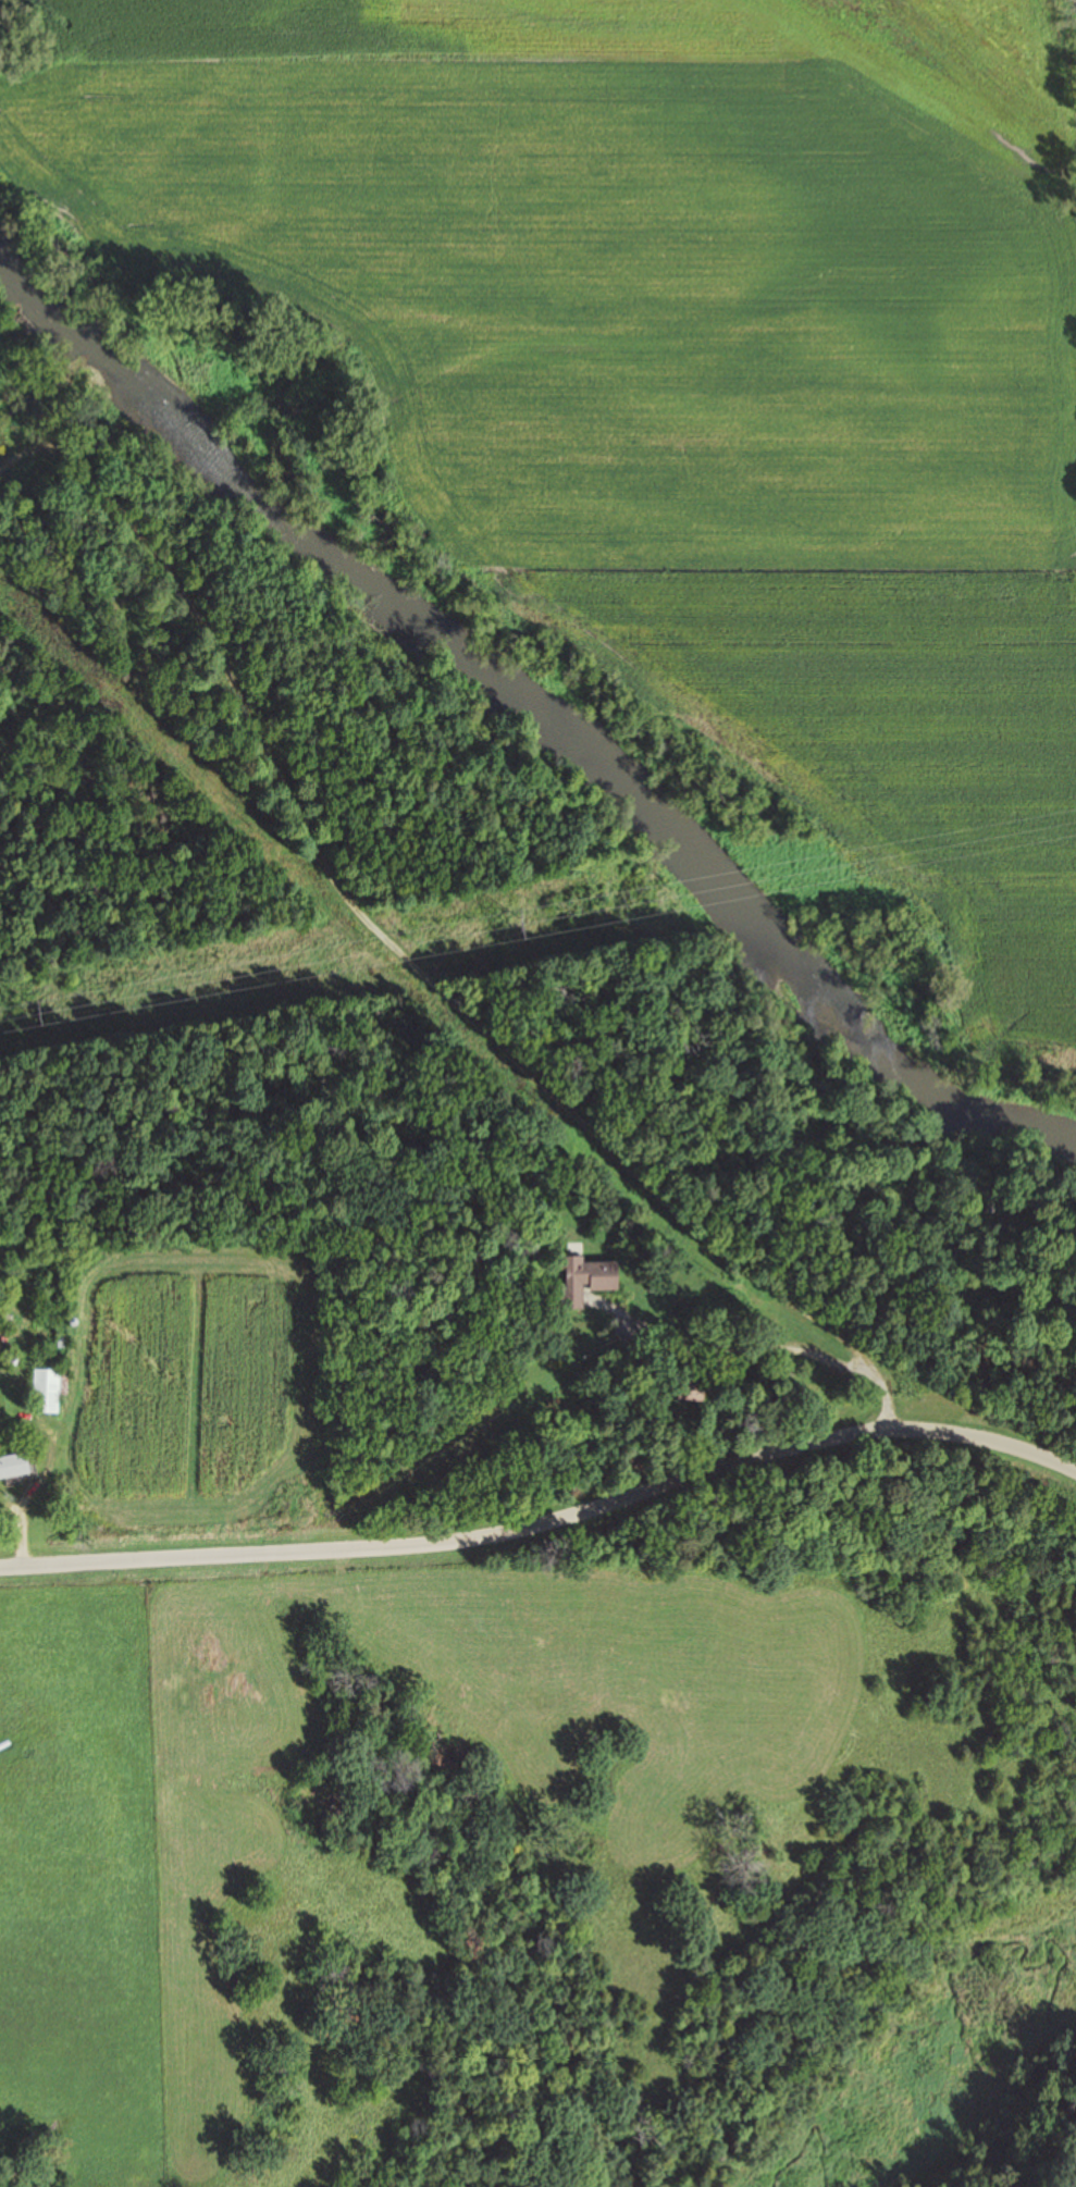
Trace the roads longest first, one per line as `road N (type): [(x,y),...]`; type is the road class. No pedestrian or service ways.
road 1 (residential): [(827,1401),(827,1319),(569,1091),(461,940),(424,852),(34,441),(0,417)]
road 2 (residential): [(1075,1483),(829,1398),(682,1445),(399,1572),(128,1579),(0,1567)]

